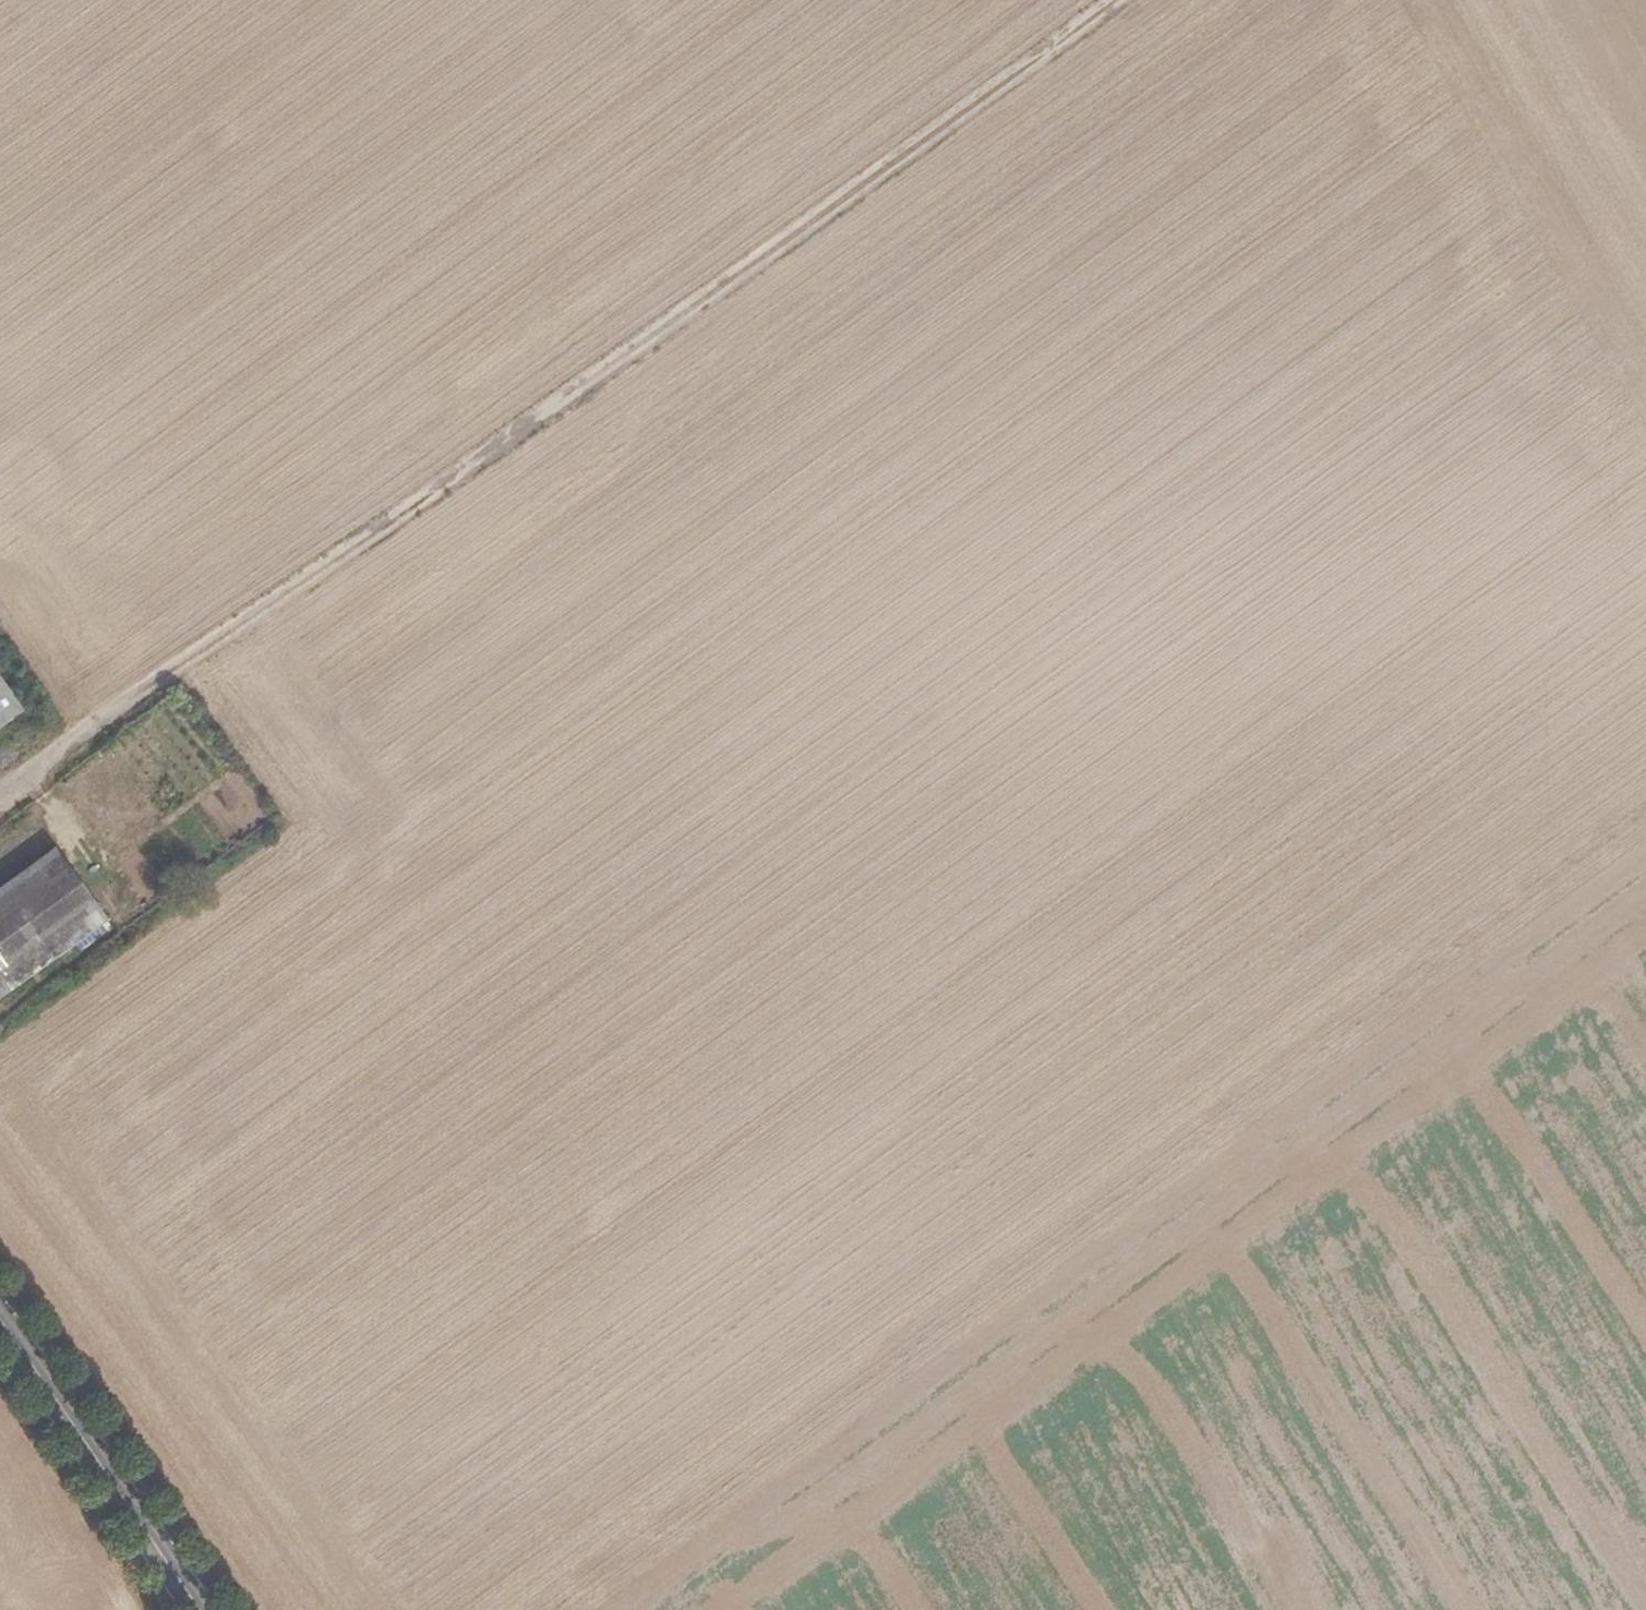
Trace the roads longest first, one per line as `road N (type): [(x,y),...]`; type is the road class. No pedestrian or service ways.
road 1 (track): [(0,806),(1126,0)]
road 2 (primary): [(204,1609),(0,1319)]
road 3 (track): [(1645,216),(1532,0)]

